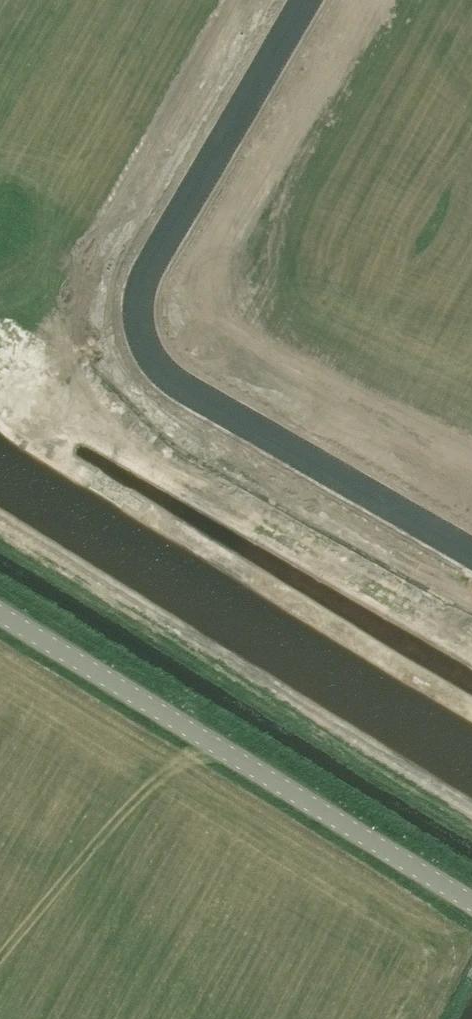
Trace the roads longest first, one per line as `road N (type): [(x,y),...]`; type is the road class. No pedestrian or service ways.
road 1 (unclassified): [(471,554),(176,383),(141,336),(137,303),(147,272),(306,0)]
road 2 (tertiary): [(471,901),(0,611)]

